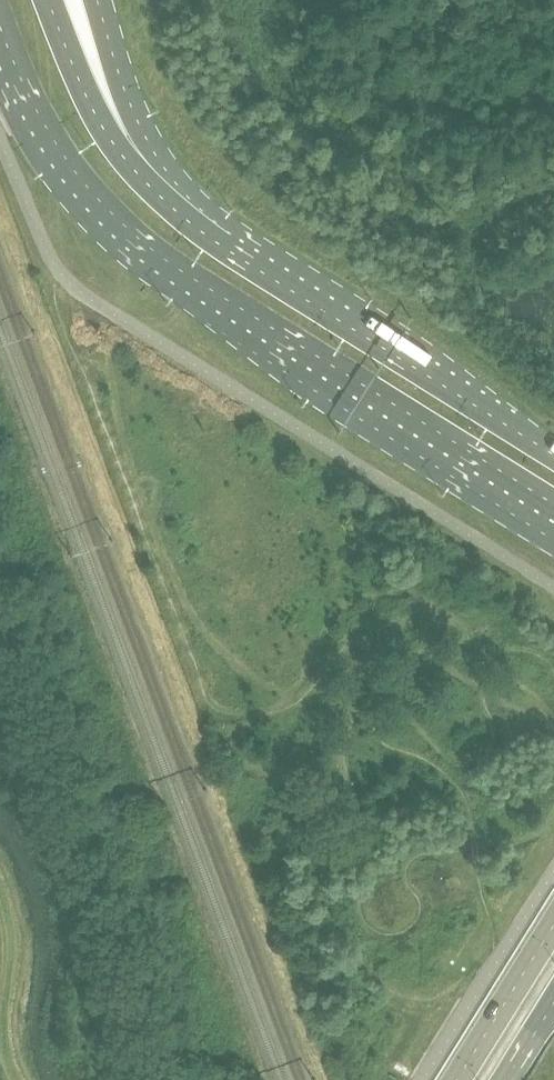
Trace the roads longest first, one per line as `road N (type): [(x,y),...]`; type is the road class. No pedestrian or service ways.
road 1 (primary): [(0,46),(53,154),(134,242),(218,302),(553,506)]
road 2 (primary): [(291,289),(144,180),(106,134),(49,0)]
road 3 (motorway): [(291,289),(150,138),(126,96),(96,0)]
road 4 (primary): [(553,455),(291,289)]
road 5 (unclassified): [(553,923),(456,1079)]

